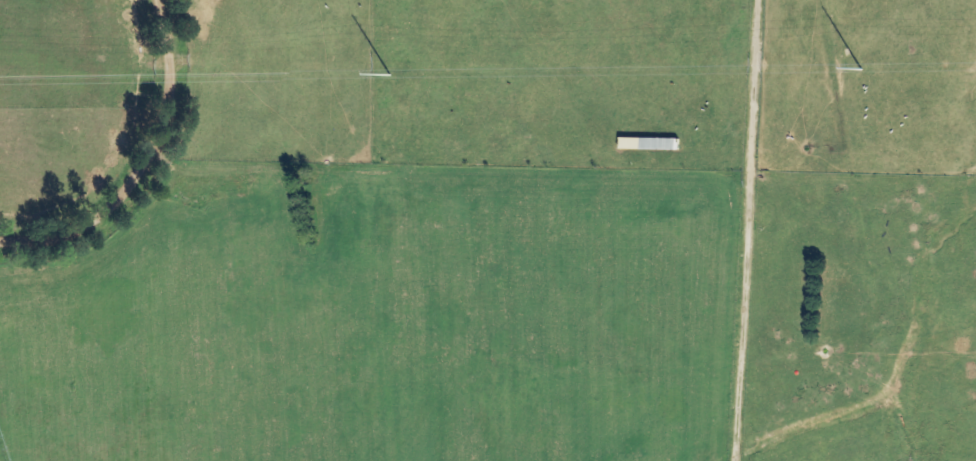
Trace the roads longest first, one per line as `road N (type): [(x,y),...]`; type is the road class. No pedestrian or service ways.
road 1 (residential): [(0,235),(67,236),(133,171),(161,70),(157,0)]

